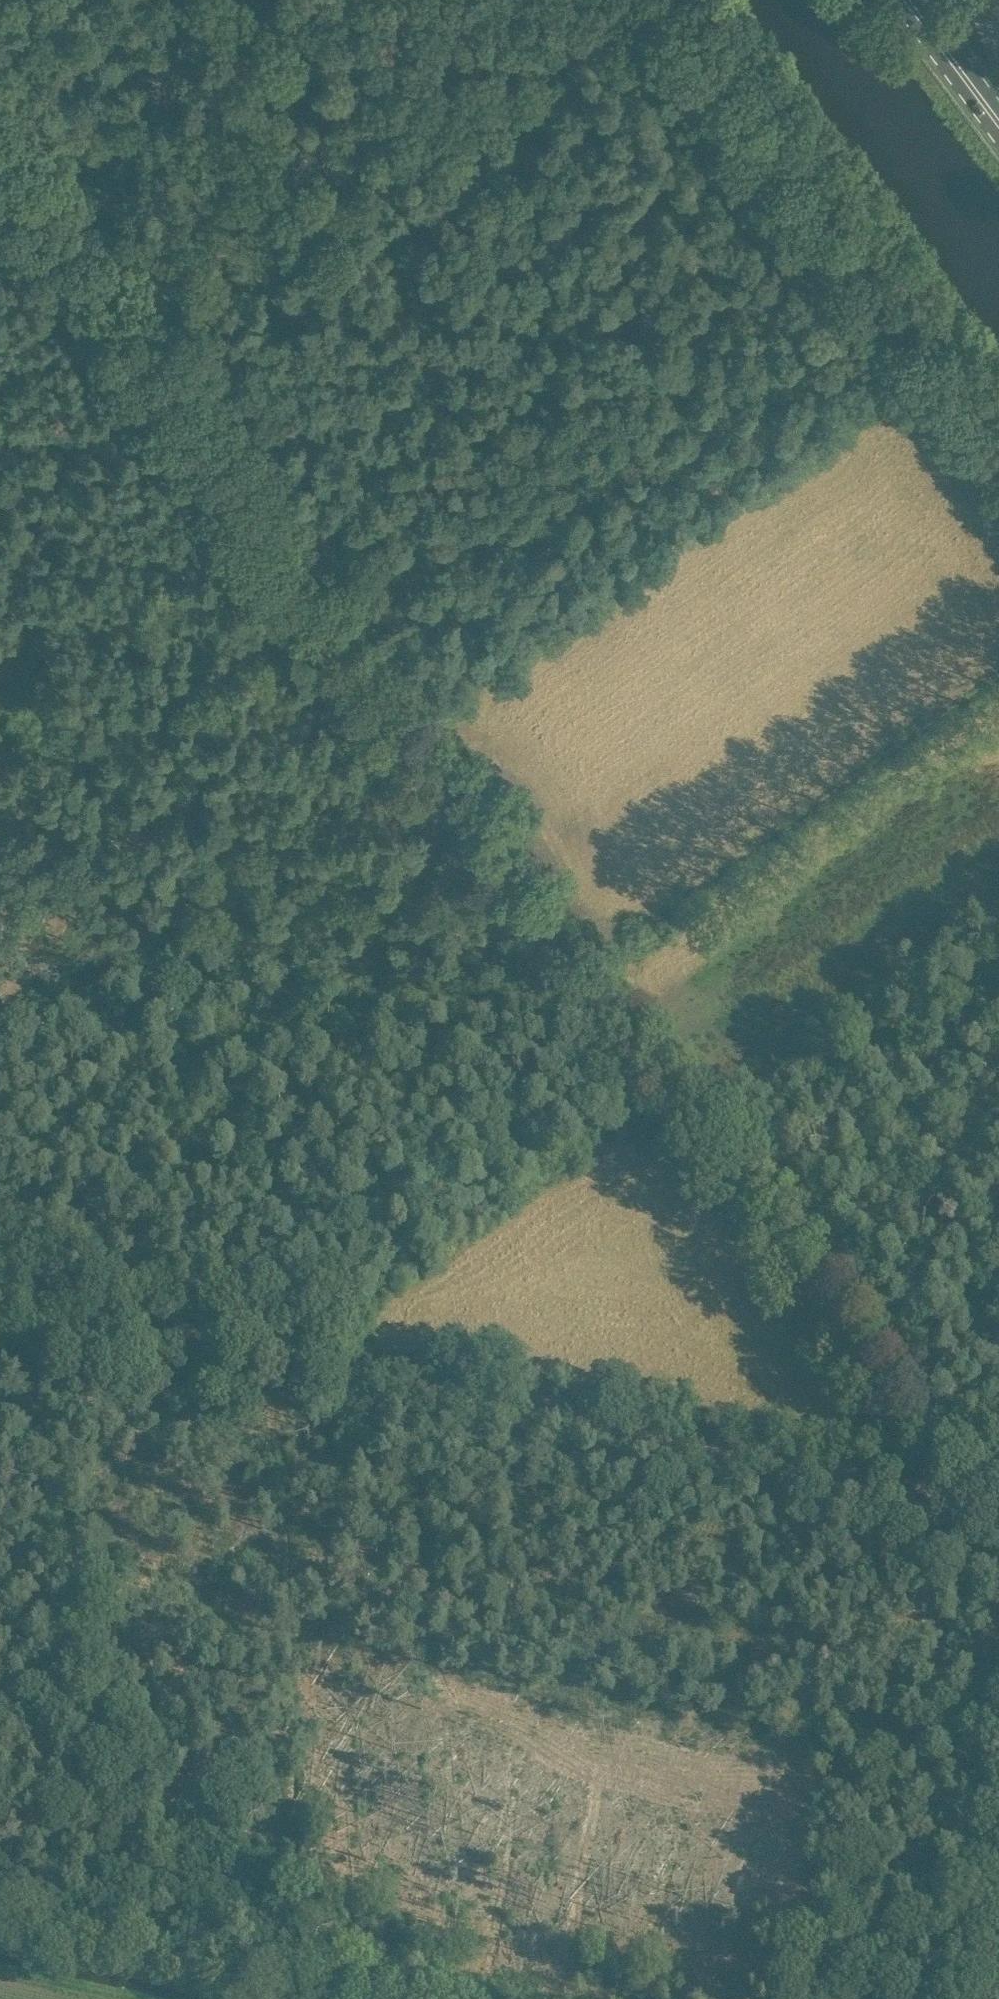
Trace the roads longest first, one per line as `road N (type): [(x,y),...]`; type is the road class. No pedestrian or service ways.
road 1 (track): [(652,0),(998,458)]
road 2 (primary): [(998,122),(908,0)]

